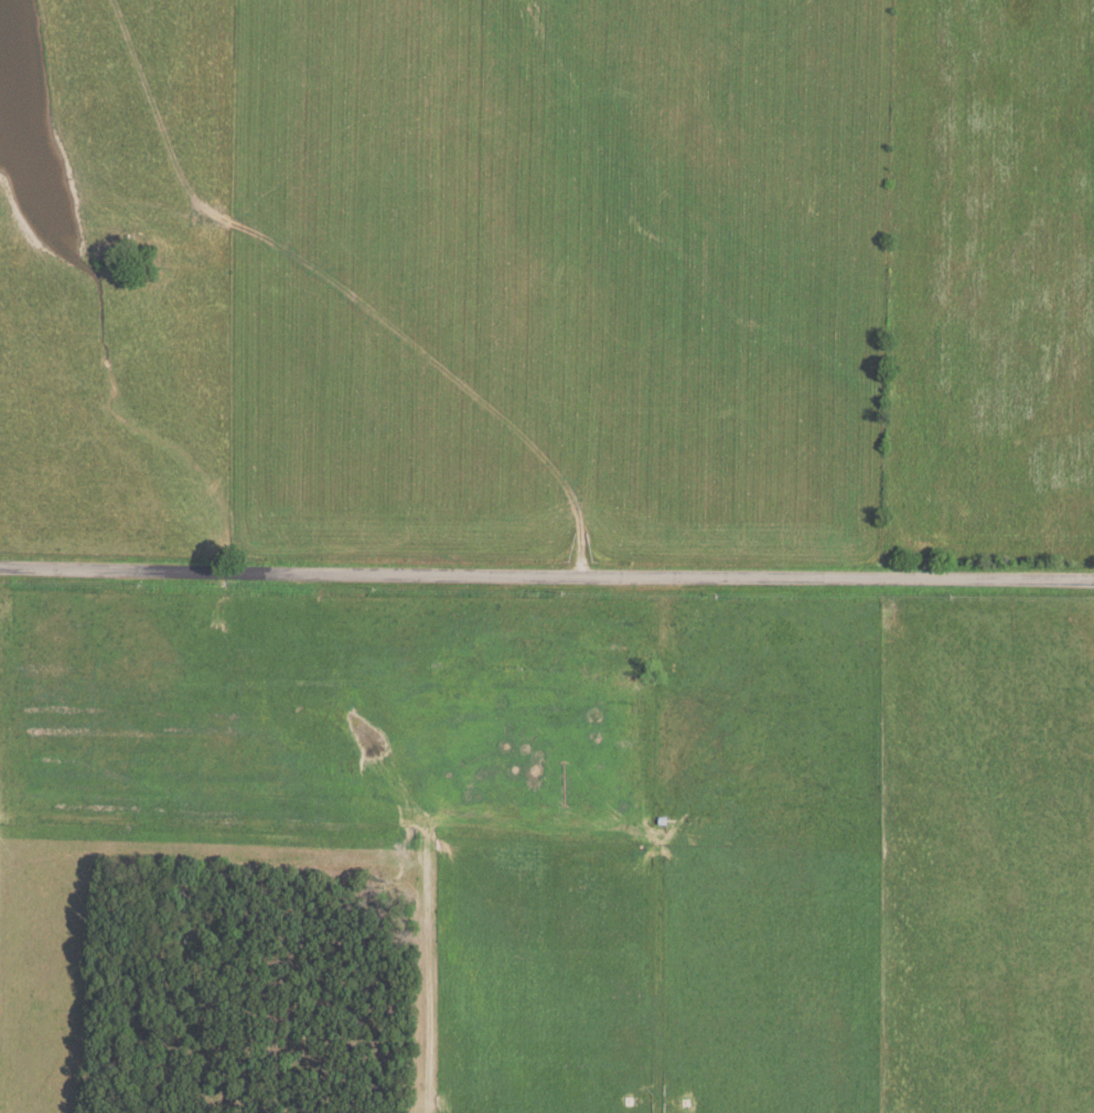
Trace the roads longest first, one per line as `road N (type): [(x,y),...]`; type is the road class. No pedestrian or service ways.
road 1 (residential): [(1093,579),(0,569)]

